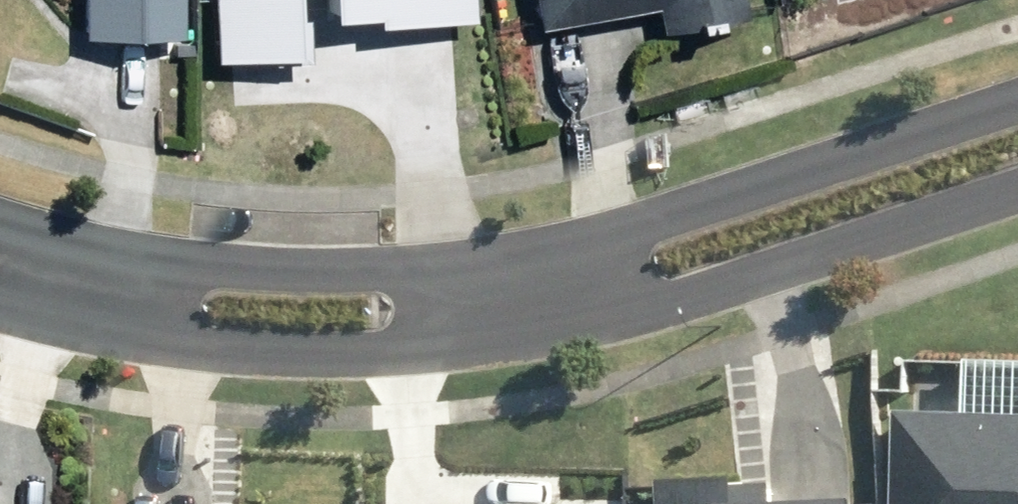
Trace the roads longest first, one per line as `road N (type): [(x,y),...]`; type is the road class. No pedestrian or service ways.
road 1 (tertiary): [(540,254),(683,215),(1017,101)]
road 2 (tertiary): [(1017,195),(555,338)]
road 3 (tertiary): [(555,338),(350,359),(198,351),(80,330)]
road 4 (tertiary): [(106,252),(246,270),(387,269),(540,254)]

